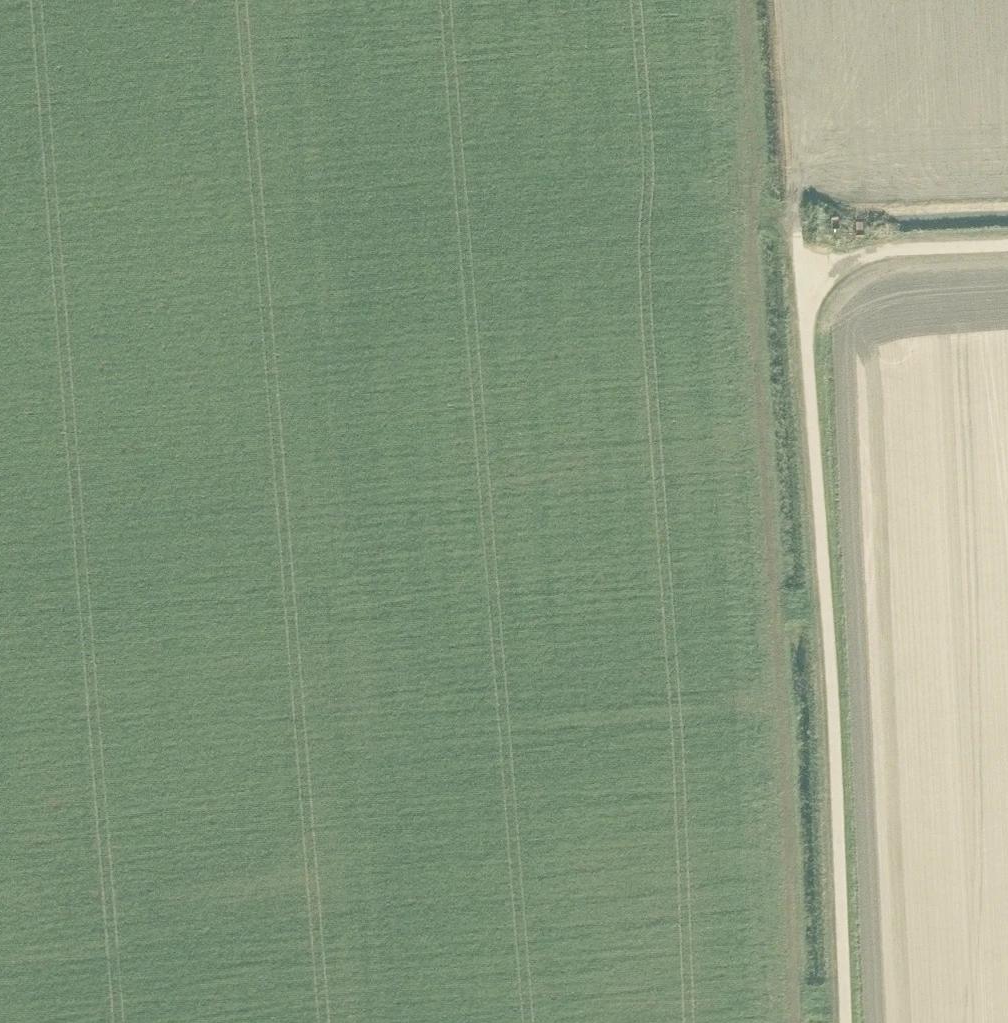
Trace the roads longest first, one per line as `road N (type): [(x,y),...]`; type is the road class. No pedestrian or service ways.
road 1 (unclassified): [(844,1022),(809,281),(890,252),(1007,247)]

